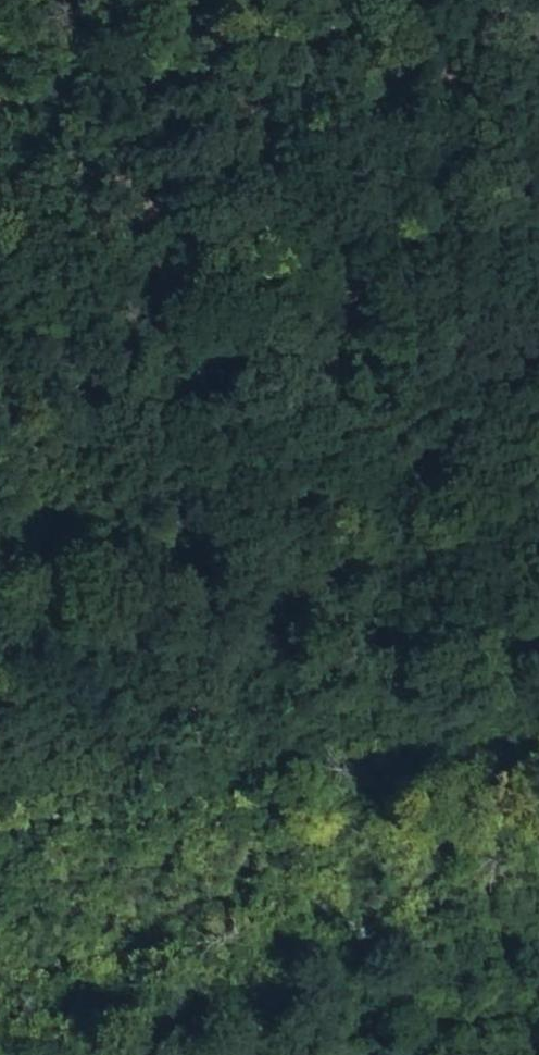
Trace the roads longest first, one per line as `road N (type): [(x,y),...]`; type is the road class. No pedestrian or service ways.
road 1 (track): [(538,655),(234,611),(0,530)]
road 2 (track): [(538,222),(512,227),(126,164),(0,153)]
road 3 (track): [(0,775),(538,754)]
road 4 (track): [(392,0),(142,91),(0,117)]

